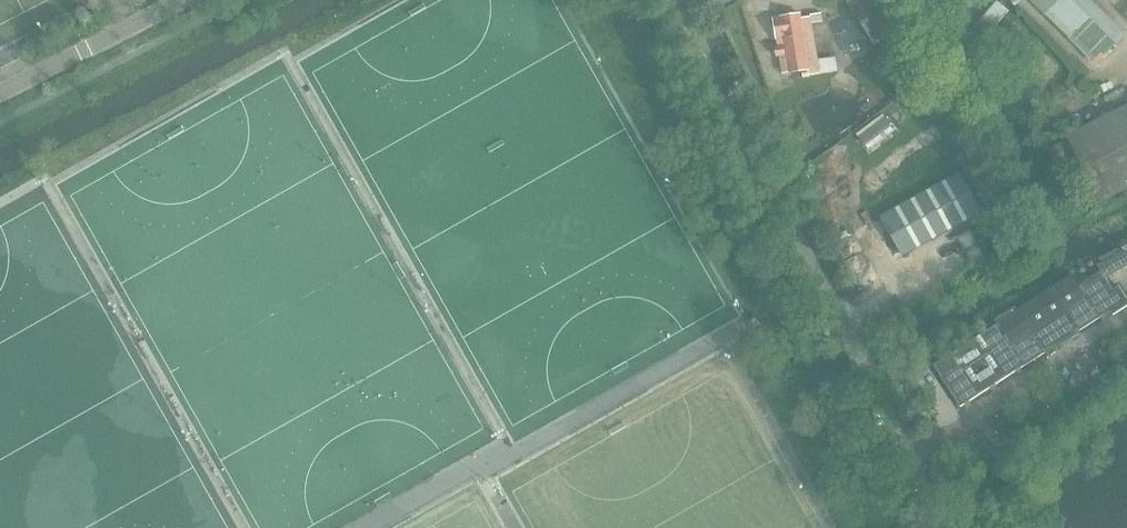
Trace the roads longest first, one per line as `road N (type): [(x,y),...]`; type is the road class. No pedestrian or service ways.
road 1 (residential): [(942,527),(673,0)]
road 2 (residential): [(186,0),(0,92)]

